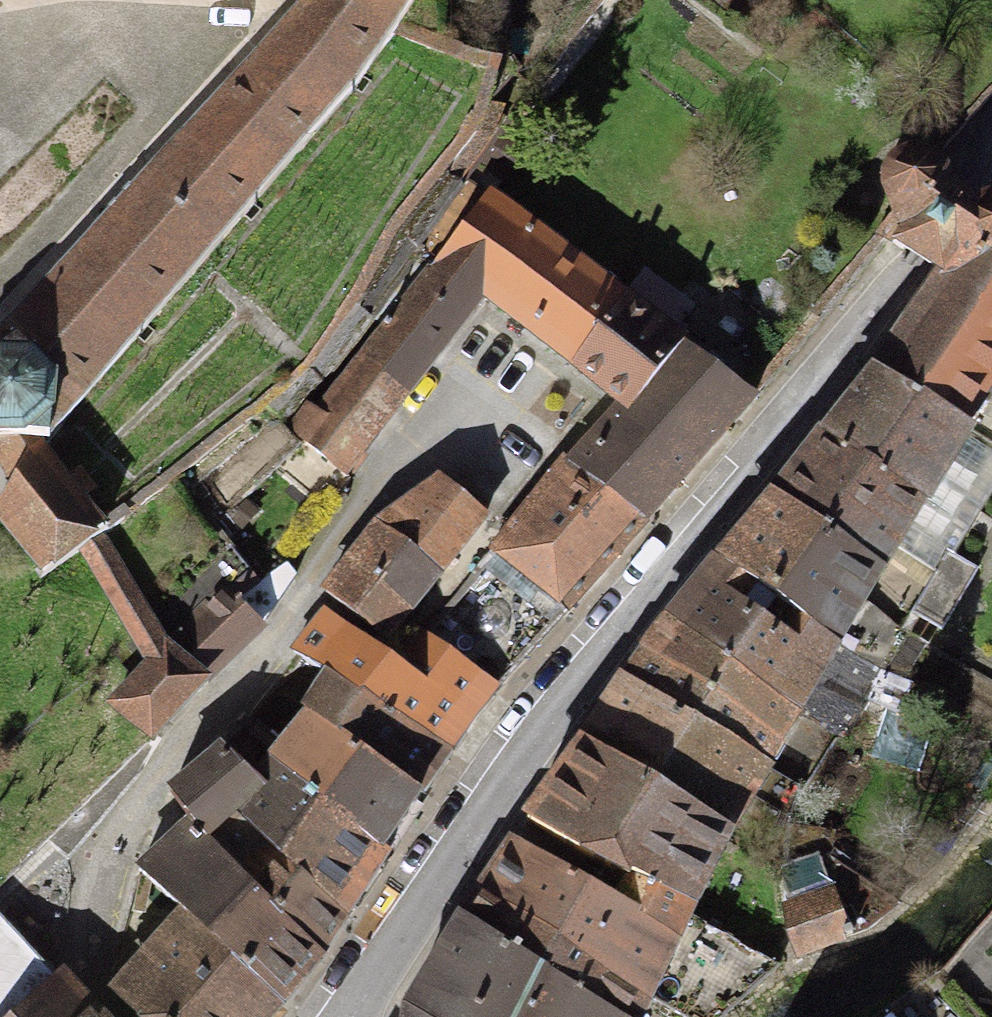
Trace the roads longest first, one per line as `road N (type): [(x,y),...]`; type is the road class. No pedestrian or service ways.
road 1 (residential): [(991,154),(912,263),(540,721),(396,930),(351,1016)]
road 2 (residential): [(123,1016),(87,981),(104,861),(157,765),(279,641),(302,590),(359,508),(491,408)]

